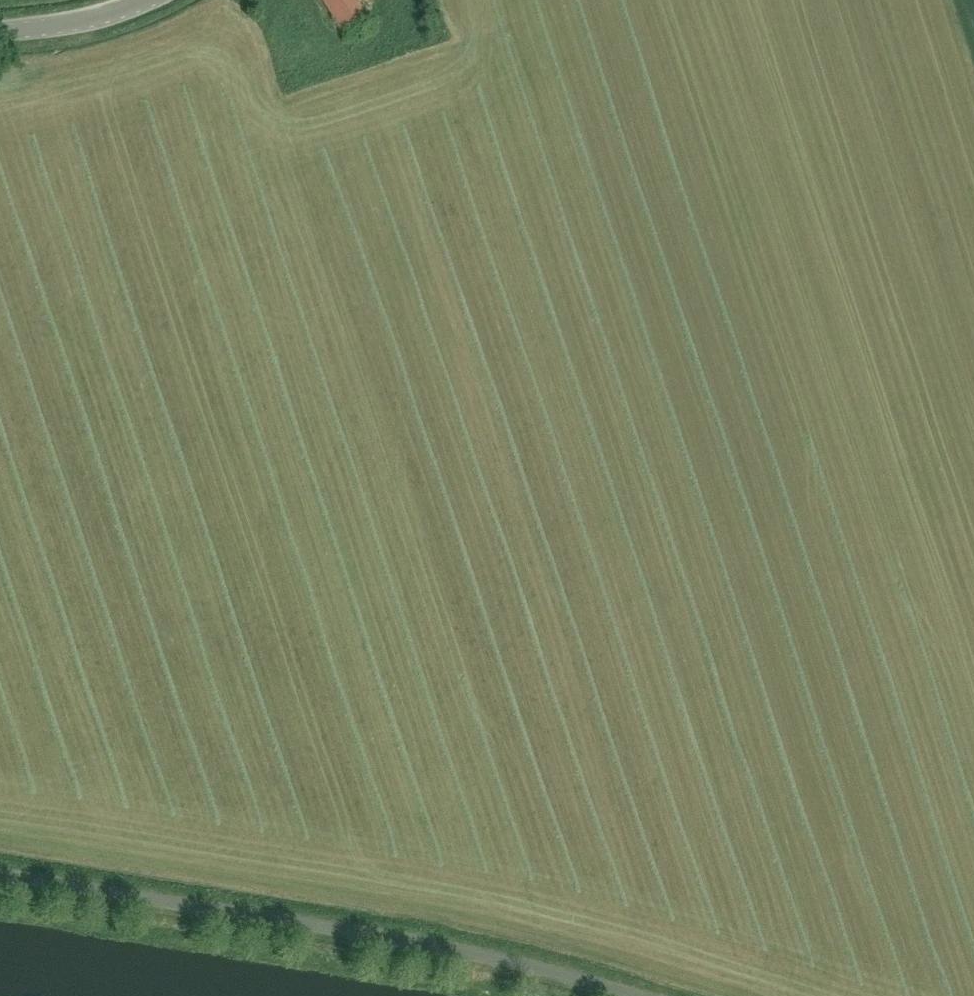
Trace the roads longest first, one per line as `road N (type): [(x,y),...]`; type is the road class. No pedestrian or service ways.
road 1 (unclassified): [(637,995),(416,936),(0,876)]
road 2 (unclassified): [(0,33),(59,27),(144,0)]

